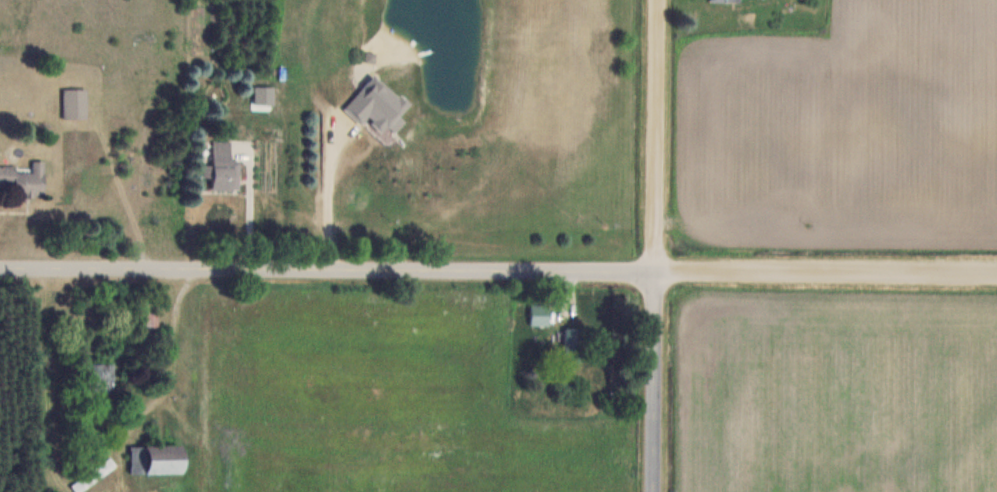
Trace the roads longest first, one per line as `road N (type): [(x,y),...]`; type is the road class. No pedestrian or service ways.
road 1 (residential): [(654,273),(0,270)]
road 2 (residential): [(996,276),(654,273)]
road 3 (residential): [(654,273),(658,0)]
road 4 (residential): [(653,491),(654,273)]

